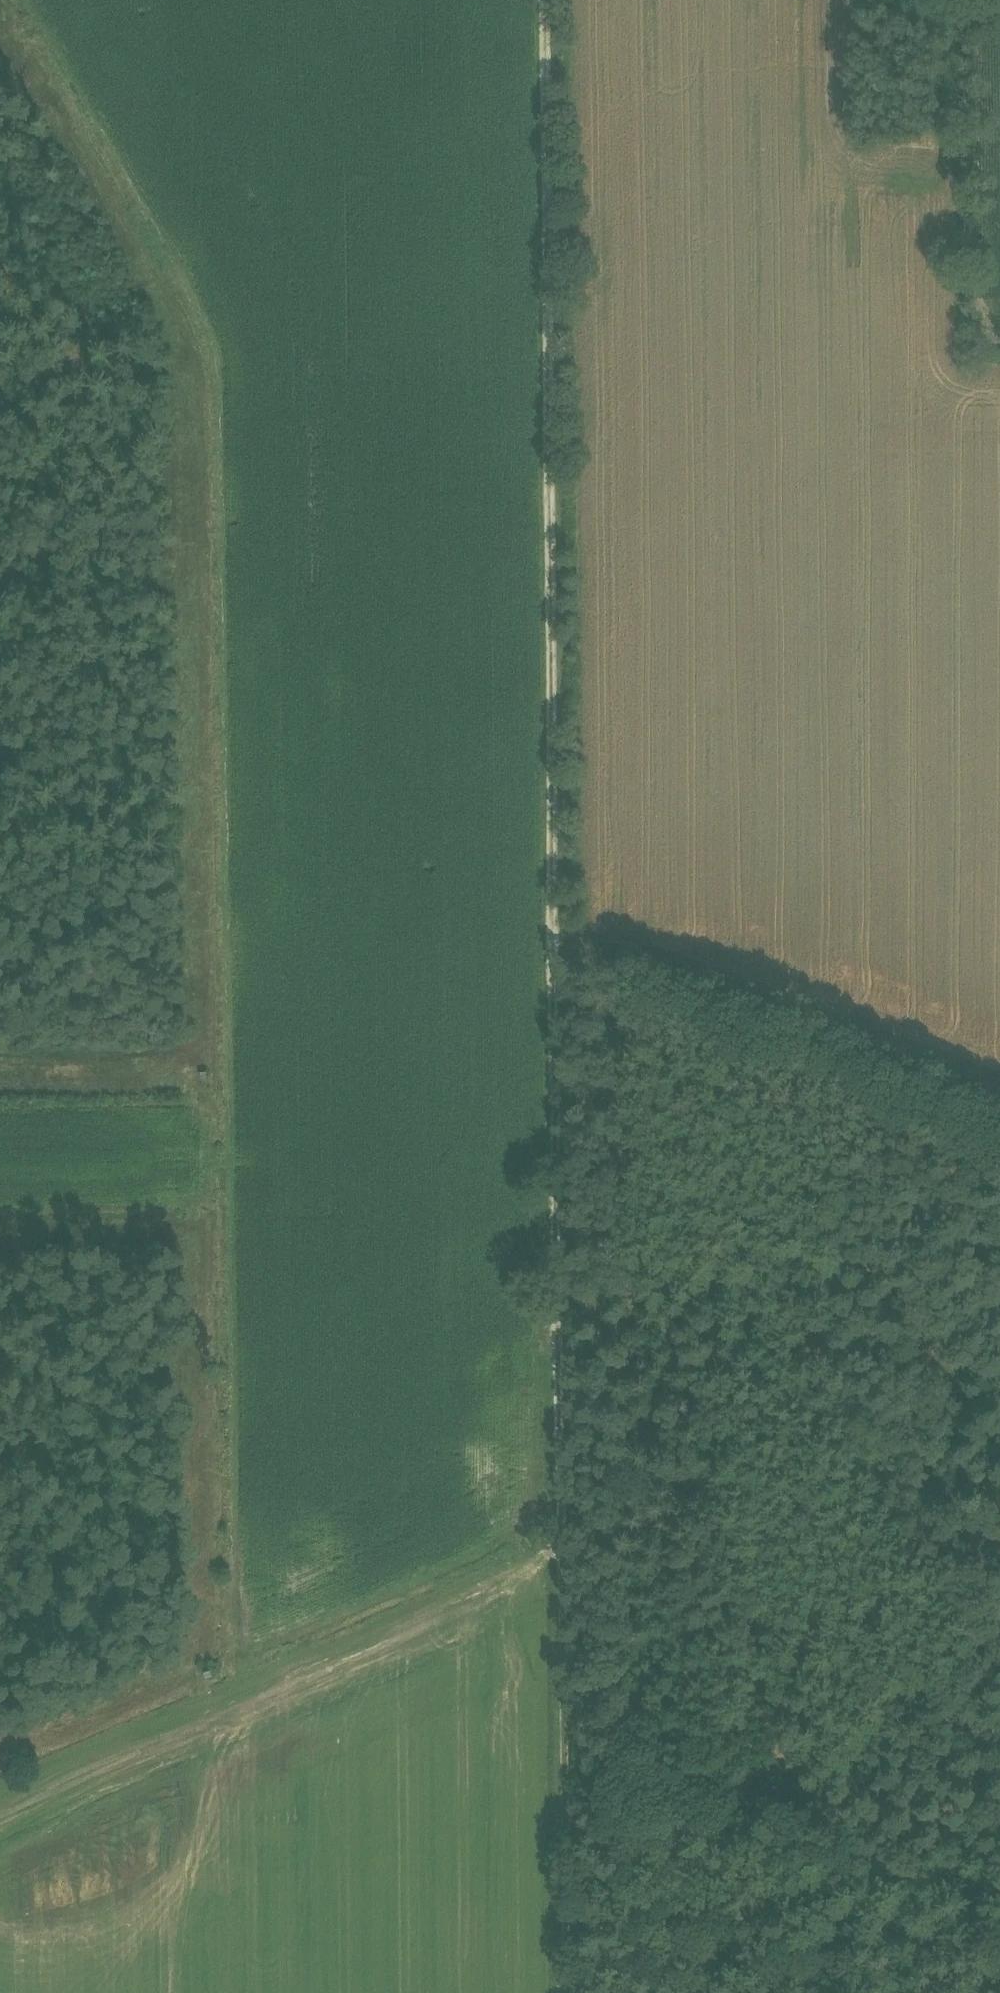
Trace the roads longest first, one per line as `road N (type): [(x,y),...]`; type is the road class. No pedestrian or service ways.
road 1 (track): [(566,1992),(548,0)]

